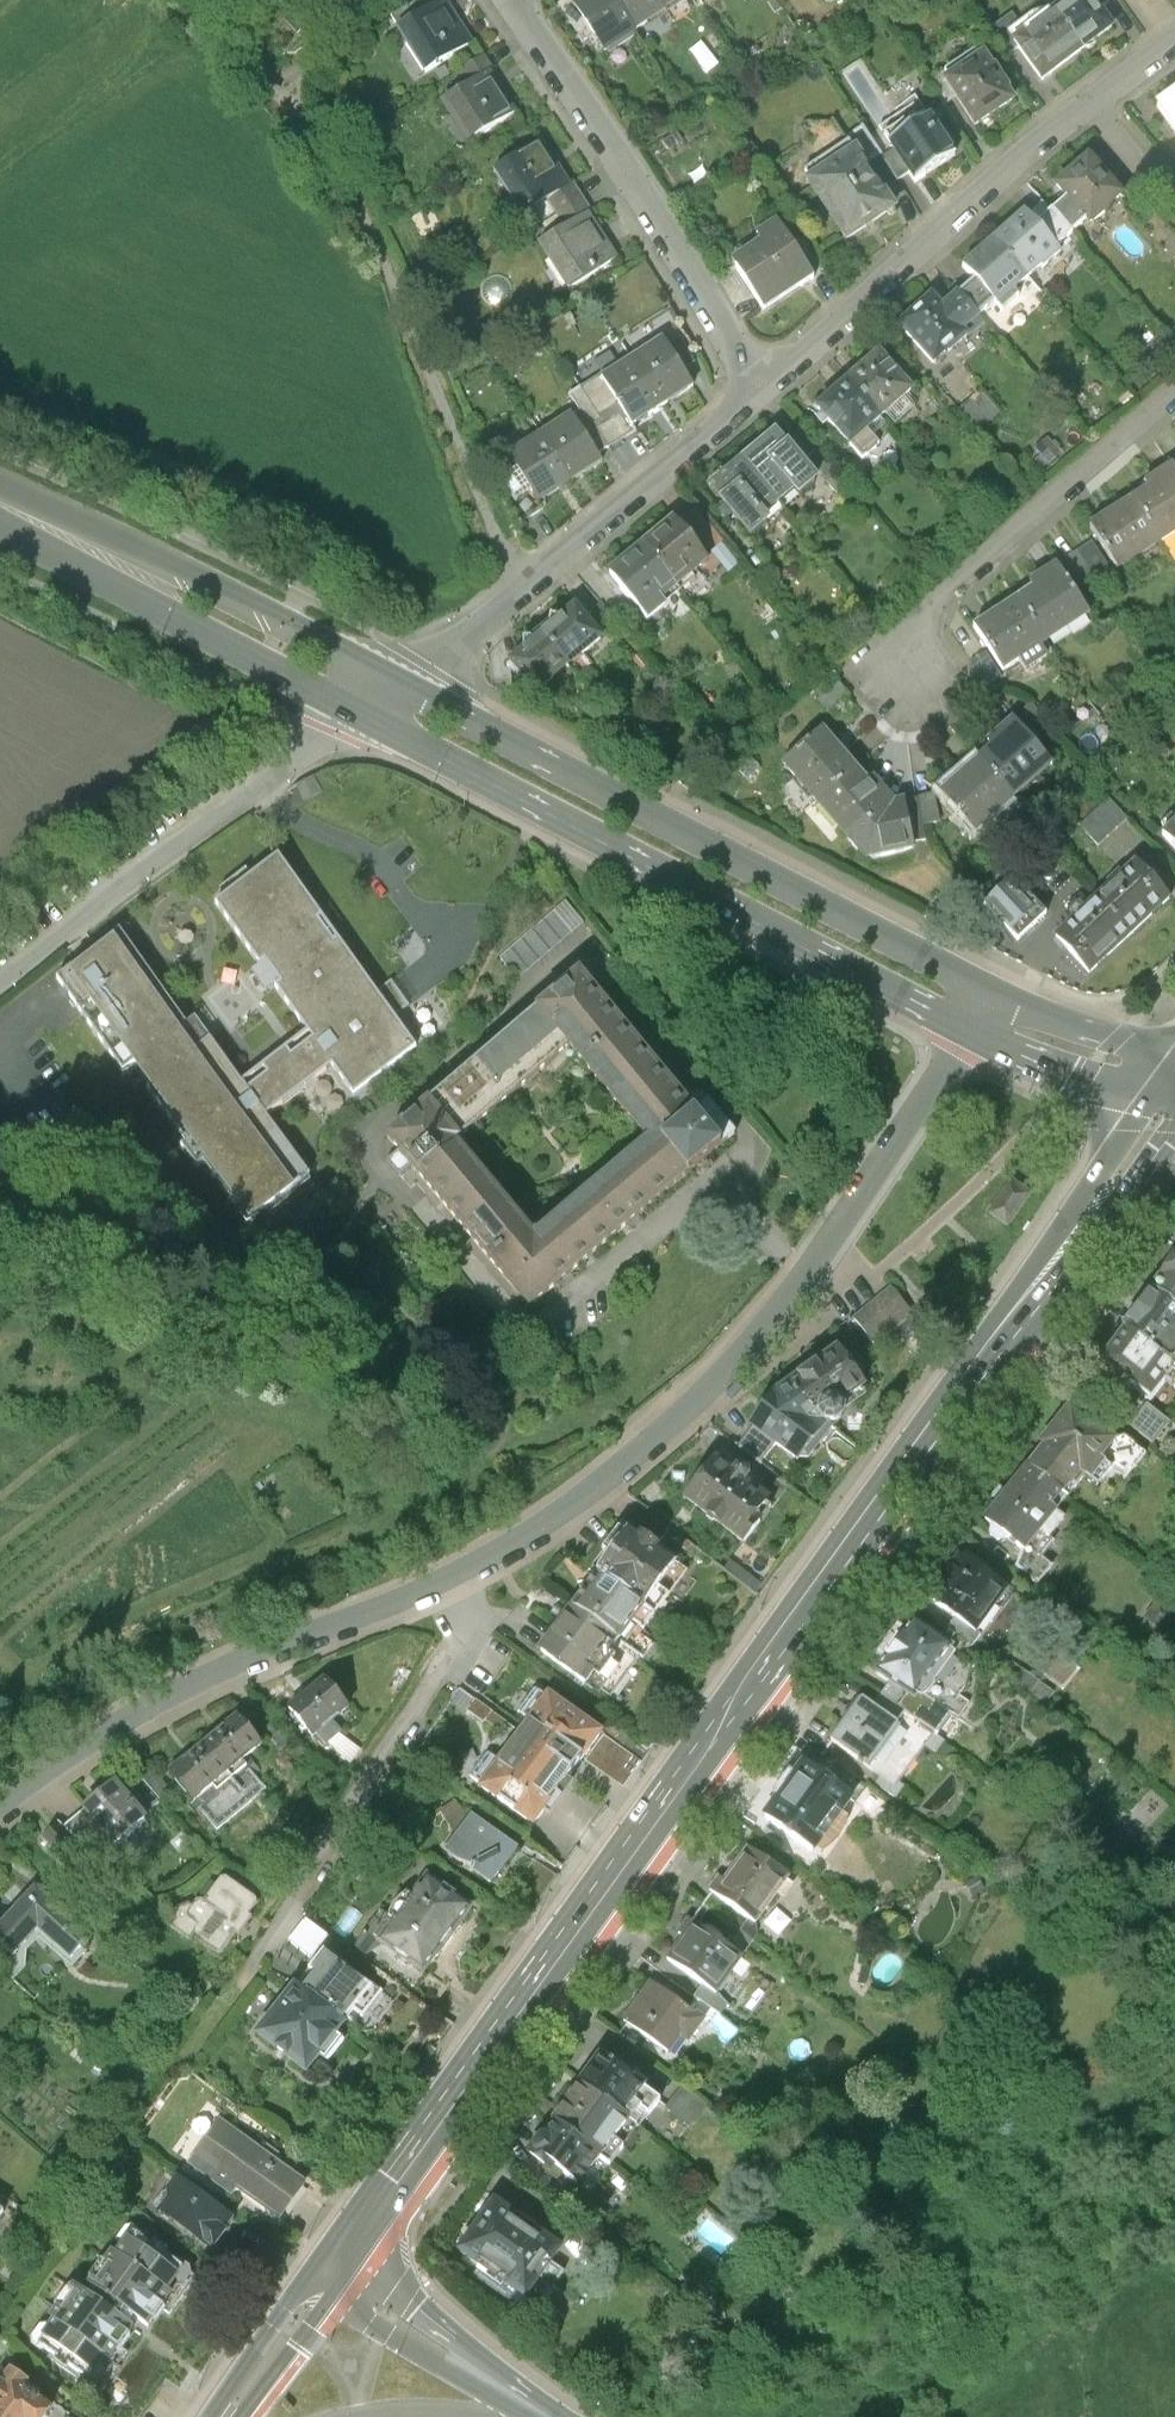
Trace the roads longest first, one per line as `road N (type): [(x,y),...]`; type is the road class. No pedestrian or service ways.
road 1 (residential): [(968,1029),(758,1344),(619,1479),(455,1578),(186,1689),(0,1804)]
road 2 (primary): [(1041,1290),(332,2277)]
road 3 (primary): [(365,716),(968,1029)]
road 4 (primary): [(990,992),(406,688)]
road 5 (residential): [(508,0),(761,391)]
road 6 (residential): [(406,688),(761,391)]
road 7 (primary): [(406,688),(309,628),(0,500)]
road 8 (residential): [(0,975),(365,716)]
road 9 (residential): [(761,391),(1089,105)]
road 10 (primary): [(0,511),(143,604),(365,716)]
road 11 (residential): [(1174,389),(924,609),(910,676)]
road 12 (primary): [(332,2277),(549,2416)]
road 13 (primary): [(1158,1089),(1069,1220),(1041,1290)]
road 14 (primary): [(968,1029),(1069,1075),(1158,1089)]
road 15 (primary): [(1174,1051),(990,992)]
road 16 (primary): [(332,2277),(228,2416)]
road 17 (residential): [(1089,105),(1174,210)]
road 18 (primary): [(356,2416),(438,2410),(481,2416)]
road 19 (primary): [(1041,1290),(1102,1236),(1123,1203)]

